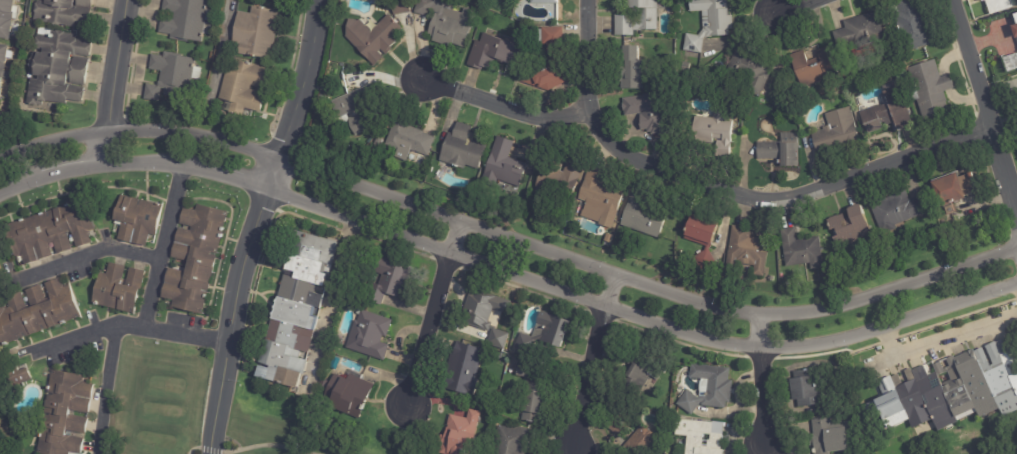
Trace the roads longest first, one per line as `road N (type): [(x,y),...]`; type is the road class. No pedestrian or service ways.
road 1 (tertiary): [(1016,247),(855,301),(764,316),(729,313),(199,135),(113,133),(0,163)]
road 2 (tertiary): [(0,198),(108,167),(221,171),(606,312),(762,349),(830,344),(1016,285)]
road 3 (residential): [(585,0),(585,111),(594,129),(623,156),(753,200),(795,199),(993,131)]
road 4 (residential): [(321,0),(283,157),(252,236),(212,453)]
road 5 (residential): [(96,453),(115,326),(227,346)]
road 6 (residential): [(951,0),(1016,211)]
road 7 (residential): [(465,224),(410,413)]
road 8 (residential): [(619,277),(566,453)]
road 9 (residential): [(144,332),(184,167)]
road 10 (residential): [(423,80),(542,119),(585,111)]
road 11 (residential): [(0,290),(112,249),(157,259)]
road 12 (residential): [(764,316),(760,453)]
road 13 (residential): [(131,0),(113,133)]

